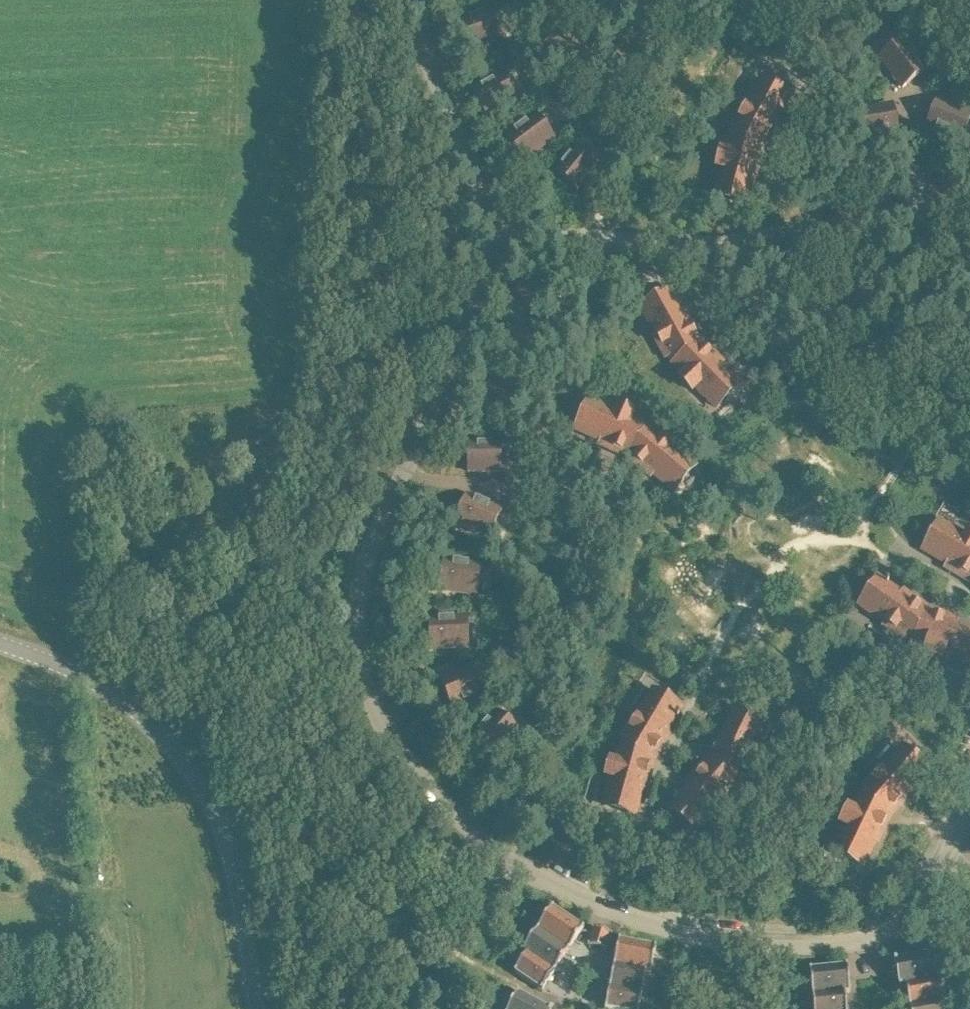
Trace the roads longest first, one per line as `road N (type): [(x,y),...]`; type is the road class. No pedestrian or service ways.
road 1 (residential): [(492,234),(473,318),(366,563),(360,660),(387,729),(436,795),(501,852),(608,906)]
road 2 (residential): [(492,234),(702,245),(969,207)]
road 3 (unclassified): [(251,1008),(230,881),(193,782),(148,724),(62,666),(0,646)]
road 4 (residential): [(608,906),(720,941),(803,946),(865,937)]
road 5 (residential): [(416,0),(436,84),(492,234)]

